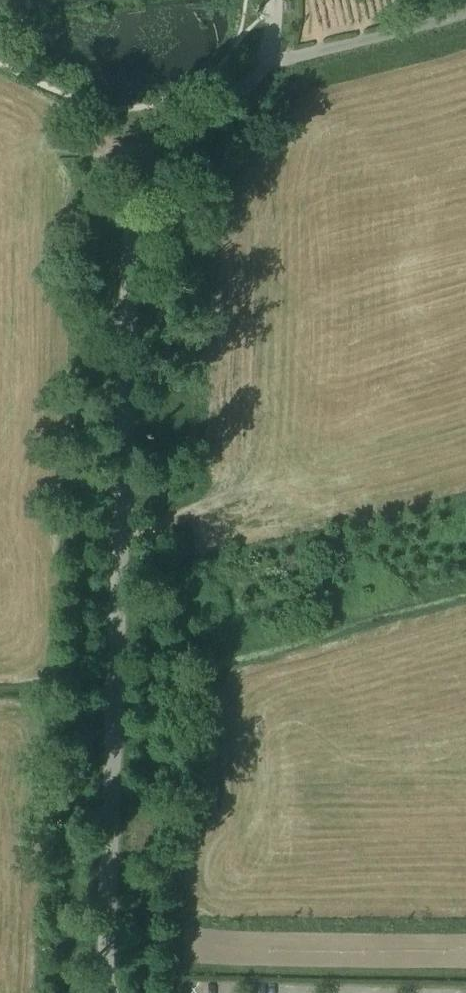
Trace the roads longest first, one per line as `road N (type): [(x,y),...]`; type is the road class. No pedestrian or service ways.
road 1 (unclassified): [(105,992),(134,208),(161,159),(257,71),(274,0)]
road 2 (track): [(465,199),(257,71)]
road 3 (track): [(236,493),(152,527),(121,525)]

